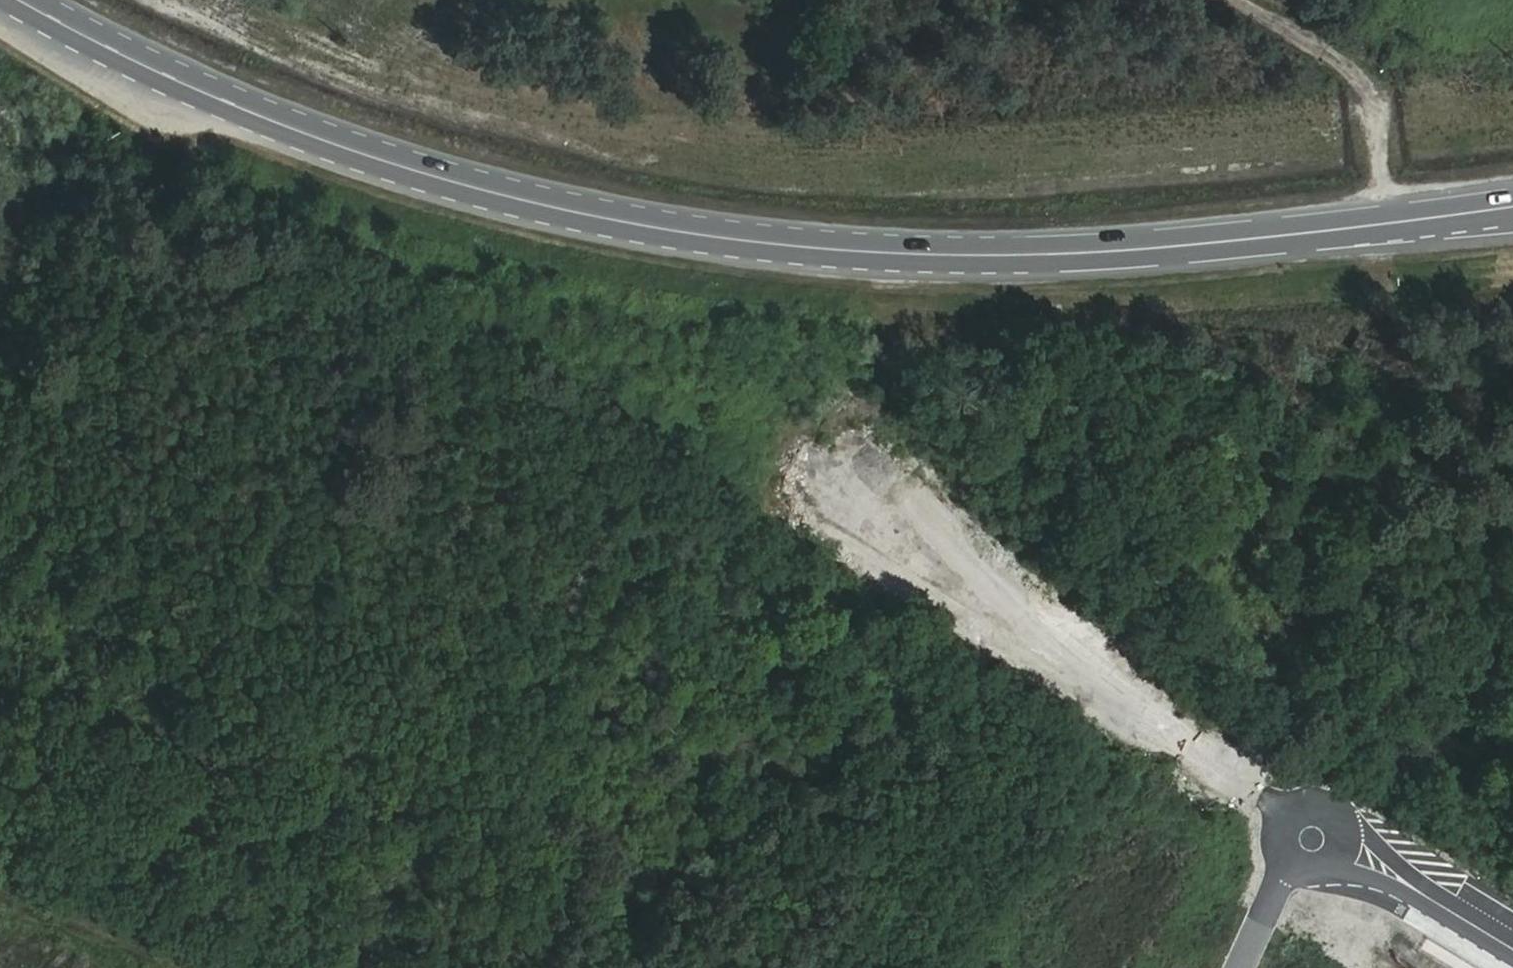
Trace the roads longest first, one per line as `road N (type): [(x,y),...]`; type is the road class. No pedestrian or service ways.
road 1 (primary): [(1512,208),(1041,253),(808,247),(583,213),(315,136),(124,55),(26,0)]
road 2 (track): [(1388,134),(1341,49),(1259,0)]

